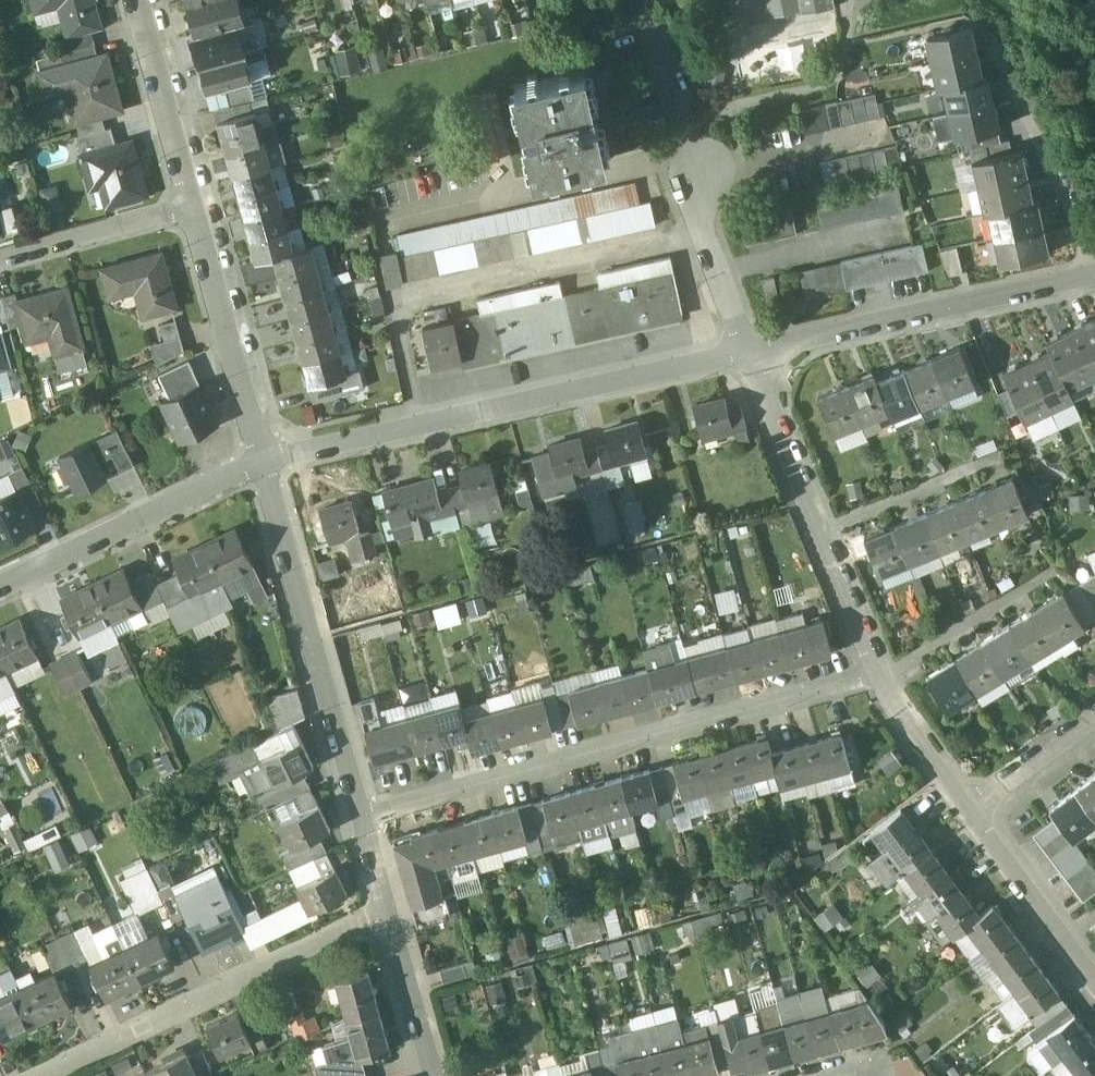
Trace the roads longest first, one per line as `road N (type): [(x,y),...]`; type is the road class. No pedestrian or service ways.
road 1 (residential): [(361,819),(874,671)]
road 2 (residential): [(263,461),(749,353)]
road 3 (residential): [(263,461),(361,819)]
road 4 (residential): [(54,1075),(386,910)]
road 5 (residential): [(749,353),(1094,278)]
road 6 (residential): [(874,671),(749,353)]
road 7 (residential): [(0,588),(263,461)]
road 8 (residential): [(188,209),(263,461)]
road 9 (residential): [(135,0),(188,209)]
road 10 (residential): [(1094,980),(975,820)]
road 11 (residential): [(188,209),(0,264)]
road 12 (residential): [(749,353),(707,238),(702,172)]
road 13 (residential): [(975,820),(874,671)]
road 14 (residential): [(386,910),(434,1075)]
road 15 (residential): [(975,820),(1094,719)]

